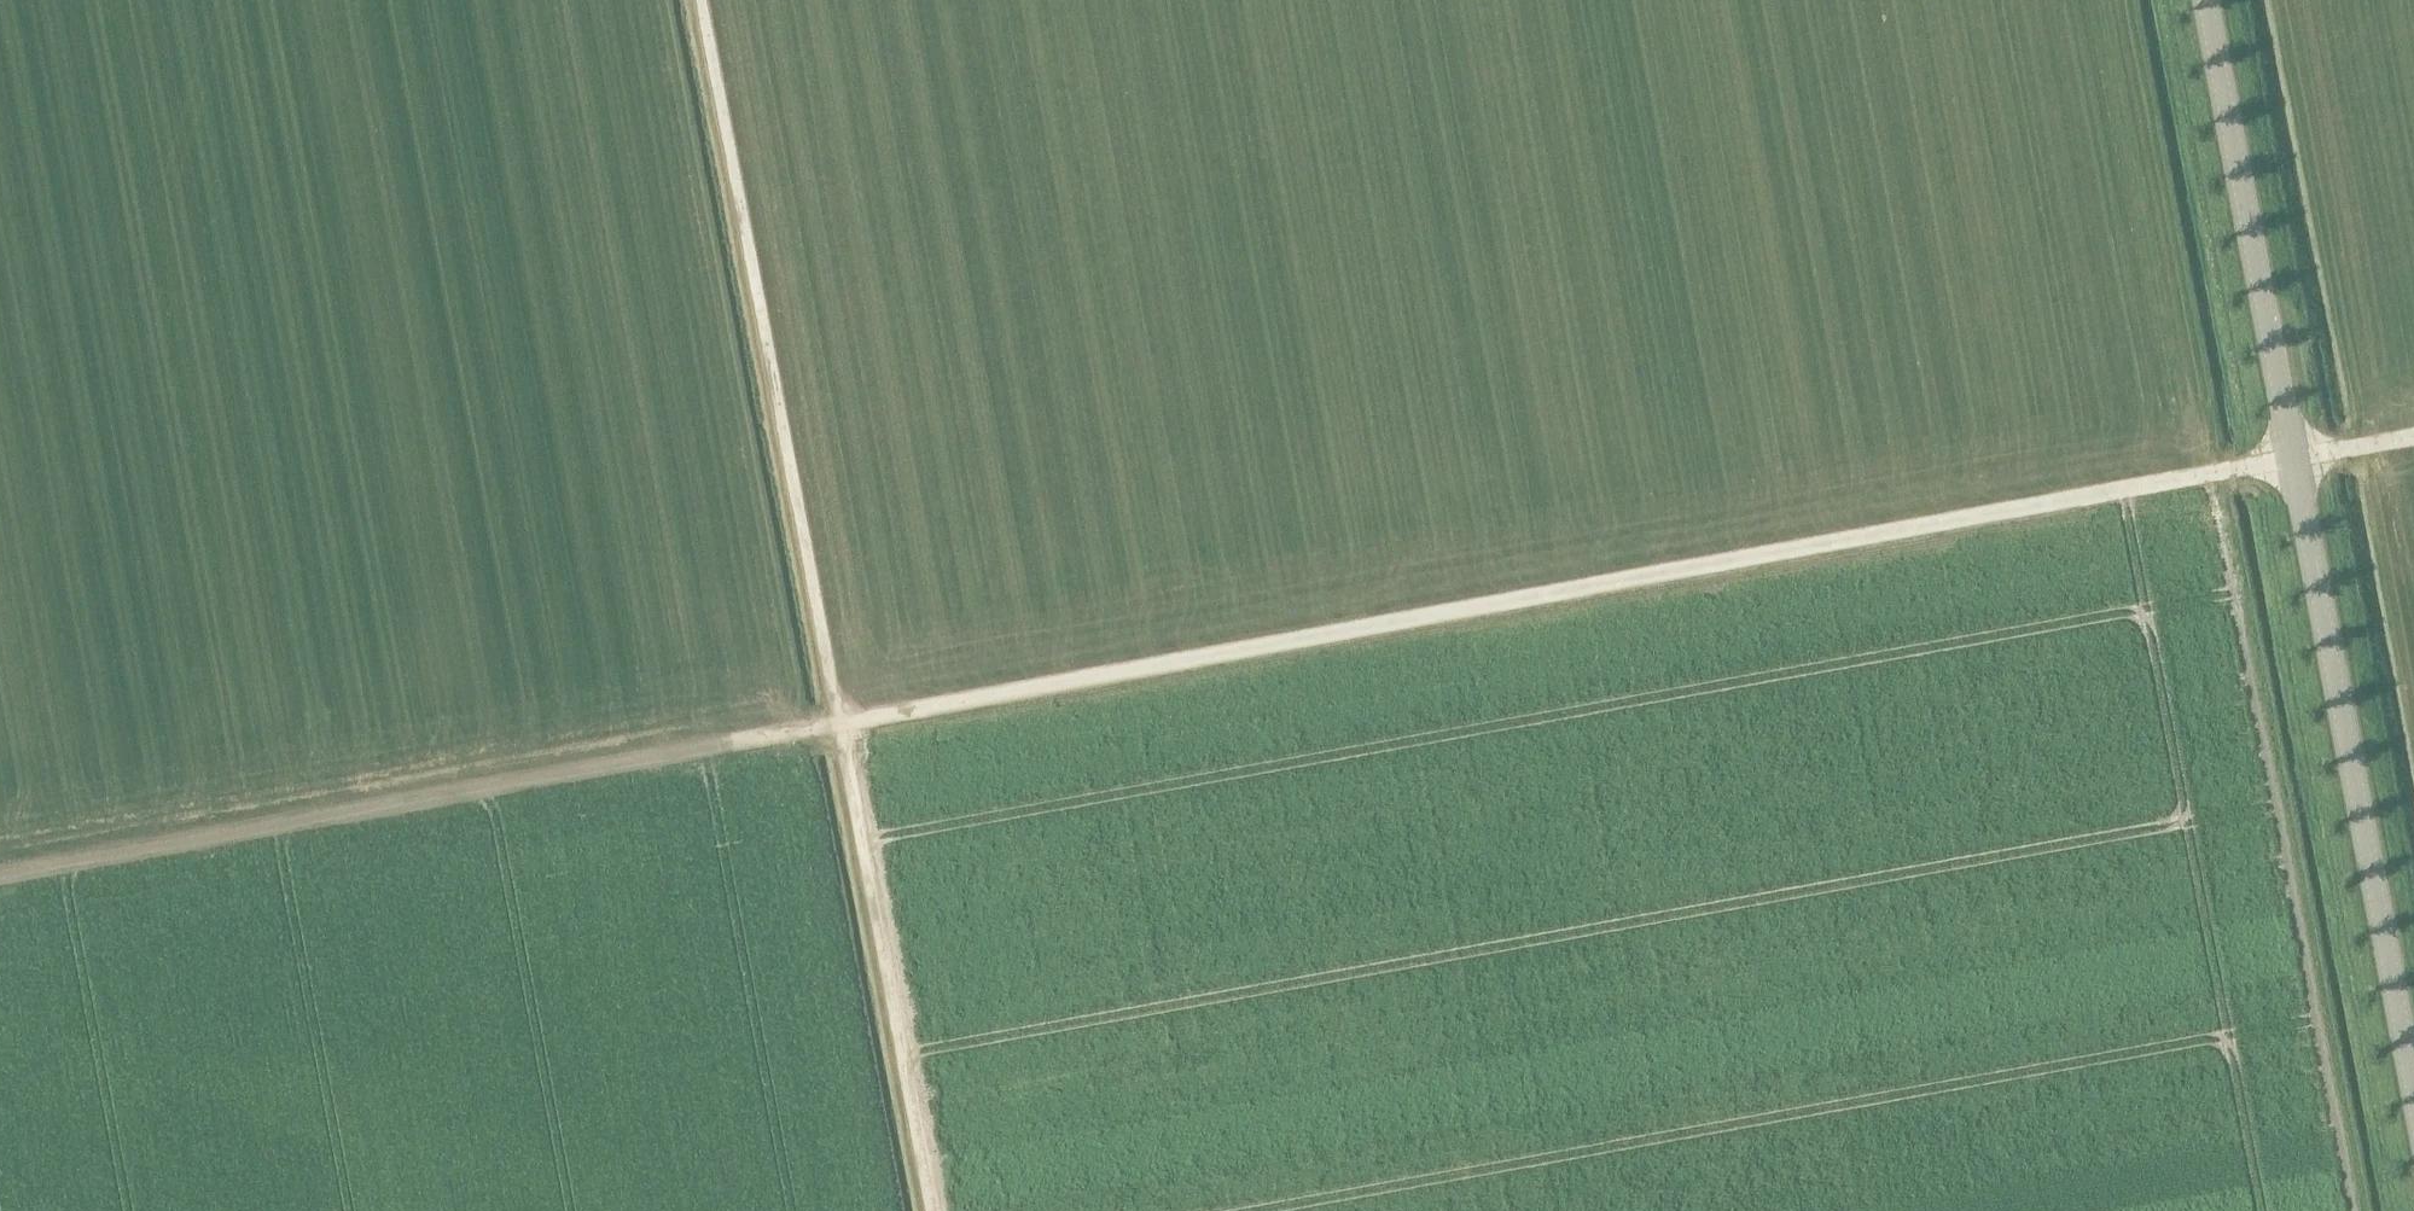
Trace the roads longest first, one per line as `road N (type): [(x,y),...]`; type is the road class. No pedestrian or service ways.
road 1 (unclassified): [(2413,1094),(2205,0)]
road 2 (track): [(2292,459),(2413,437)]

